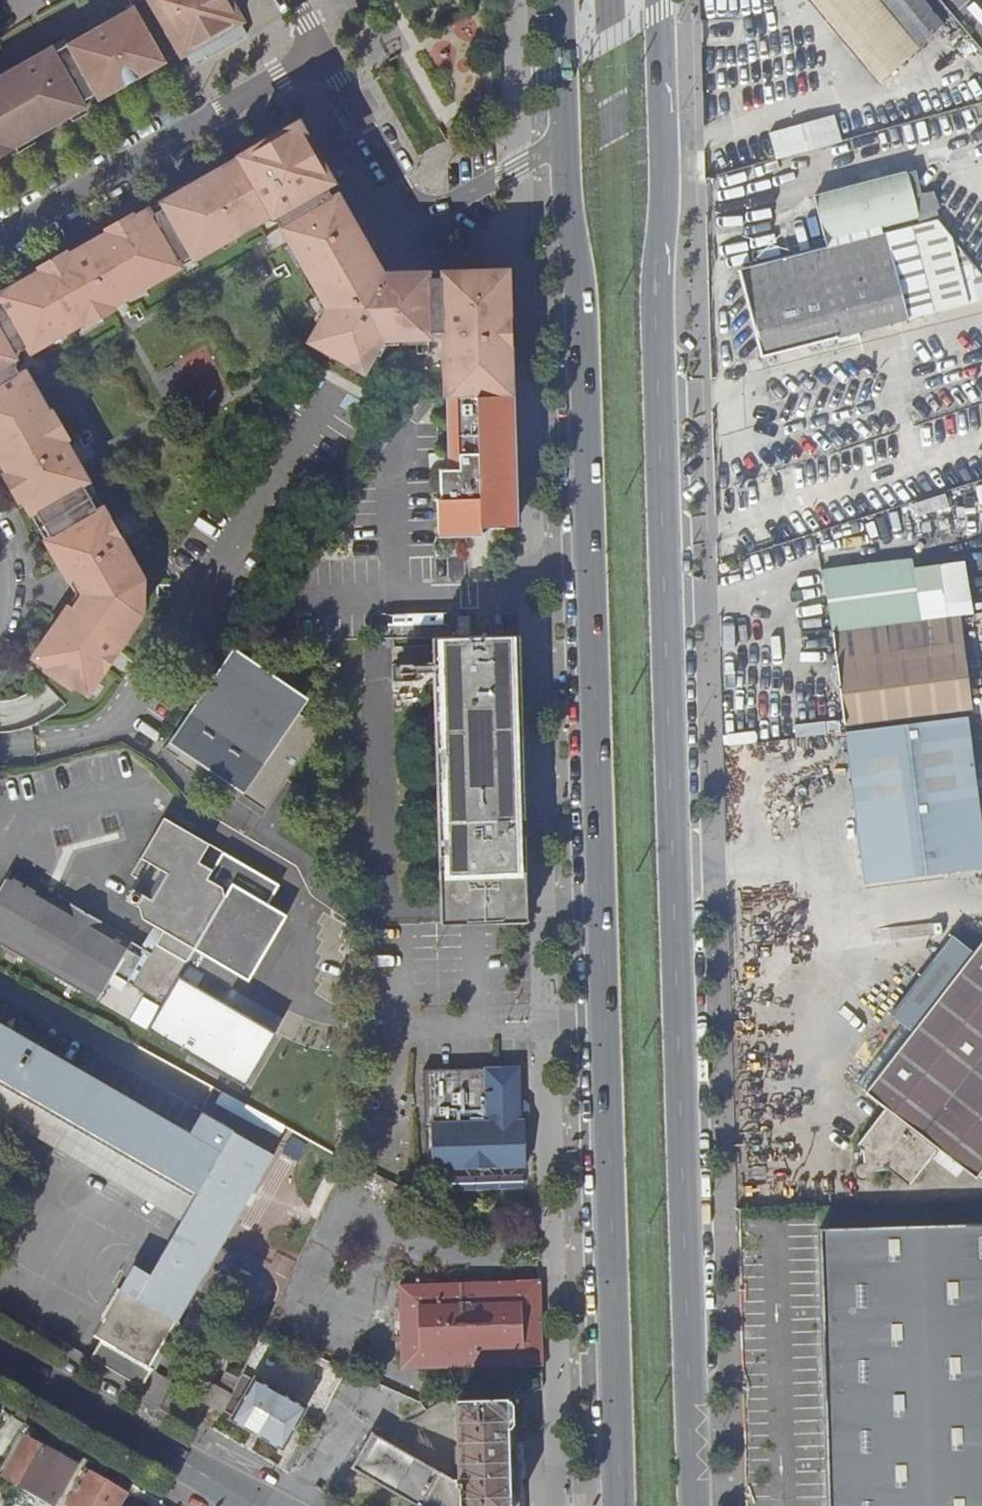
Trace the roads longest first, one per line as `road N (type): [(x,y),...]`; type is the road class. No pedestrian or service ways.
road 1 (primary): [(693,1505),(654,302),(663,167),(659,0)]
road 2 (primary): [(564,143),(585,351),(617,1505)]
road 3 (residential): [(0,236),(326,50)]
road 4 (residential): [(564,143),(437,208),(404,186),(326,50)]
road 5 (secondary): [(0,1360),(253,1505)]
road 6 (primary): [(560,0),(564,143)]

